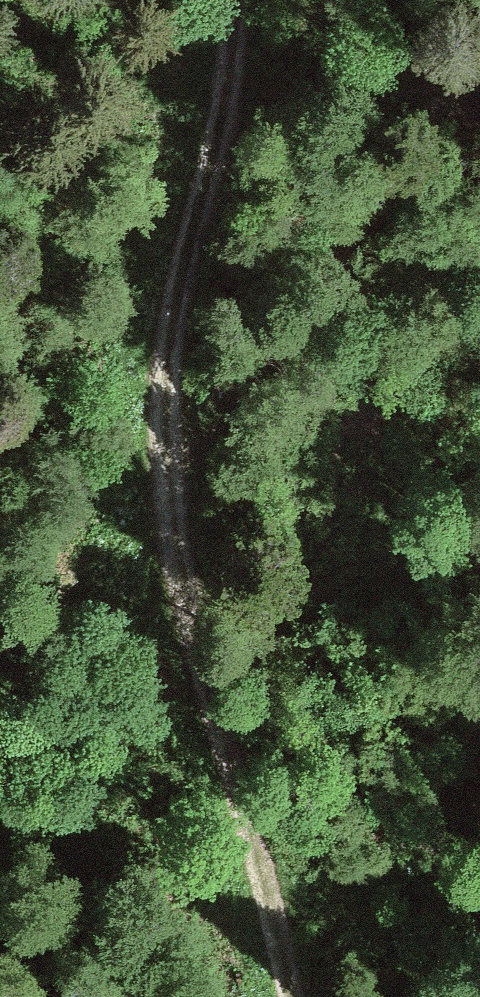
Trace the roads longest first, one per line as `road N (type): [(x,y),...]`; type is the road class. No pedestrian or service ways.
road 1 (track): [(242,0),(235,133),(180,284),(161,504),(241,888),(279,996)]
road 2 (track): [(479,75),(161,504),(0,637)]
road 3 (track): [(479,67),(235,133)]

